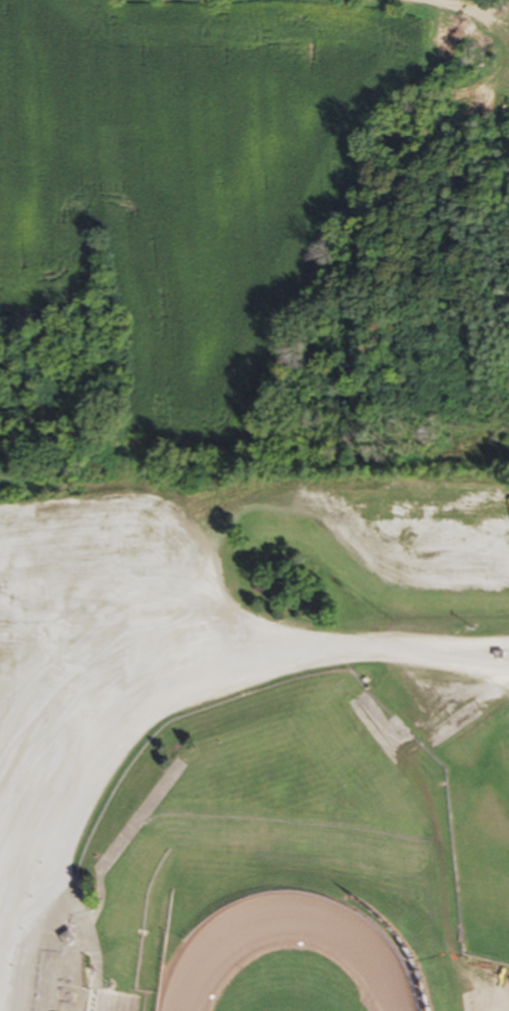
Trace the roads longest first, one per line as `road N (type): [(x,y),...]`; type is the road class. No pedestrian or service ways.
road 1 (residential): [(0,997),(48,837),(113,708),(171,674),(315,648),(508,654)]

